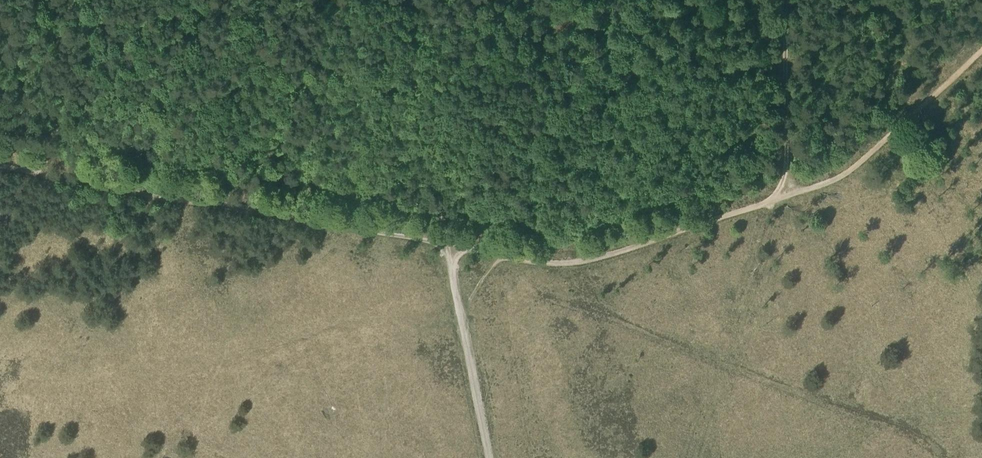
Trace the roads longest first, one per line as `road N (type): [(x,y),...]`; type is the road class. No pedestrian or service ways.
road 1 (track): [(449,243),(577,261),(809,190),(857,165),(981,51)]
road 2 (track): [(0,167),(449,243)]
road 3 (track): [(449,243),(411,0)]
road 4 (track): [(488,457),(449,243)]
road 5 (track): [(770,204),(785,163),(785,0)]

